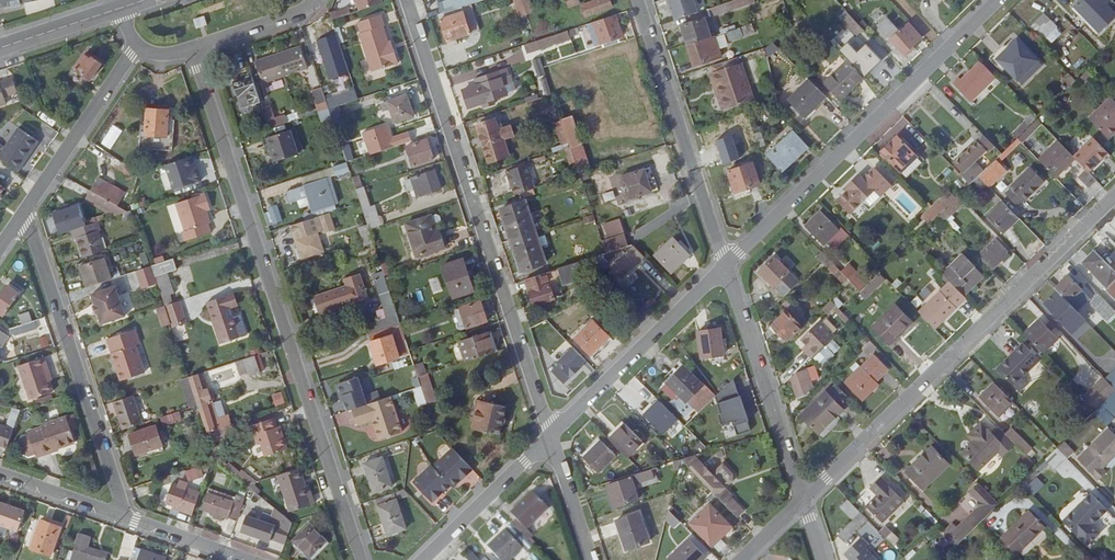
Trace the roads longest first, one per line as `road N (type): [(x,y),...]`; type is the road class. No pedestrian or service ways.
road 1 (residential): [(359,559),(191,49)]
road 2 (residential): [(407,0),(551,440)]
road 3 (residential): [(1114,193),(799,499)]
road 4 (residential): [(996,0),(722,265)]
road 5 (residential): [(20,215),(122,516)]
road 6 (residential): [(637,0),(722,265)]
road 7 (residential): [(722,265),(799,499)]
road 8 (residential): [(722,265),(551,440)]
road 9 (residential): [(138,45),(20,215)]
road 10 (residential): [(551,440),(421,559)]
road 11 (residential): [(122,516),(248,559)]
road 12 (residential): [(191,49),(314,0)]
road 13 (residential): [(0,474),(122,516)]
road 14 (secondary): [(119,9),(0,48)]
road 15 (residential): [(551,440),(589,559)]

